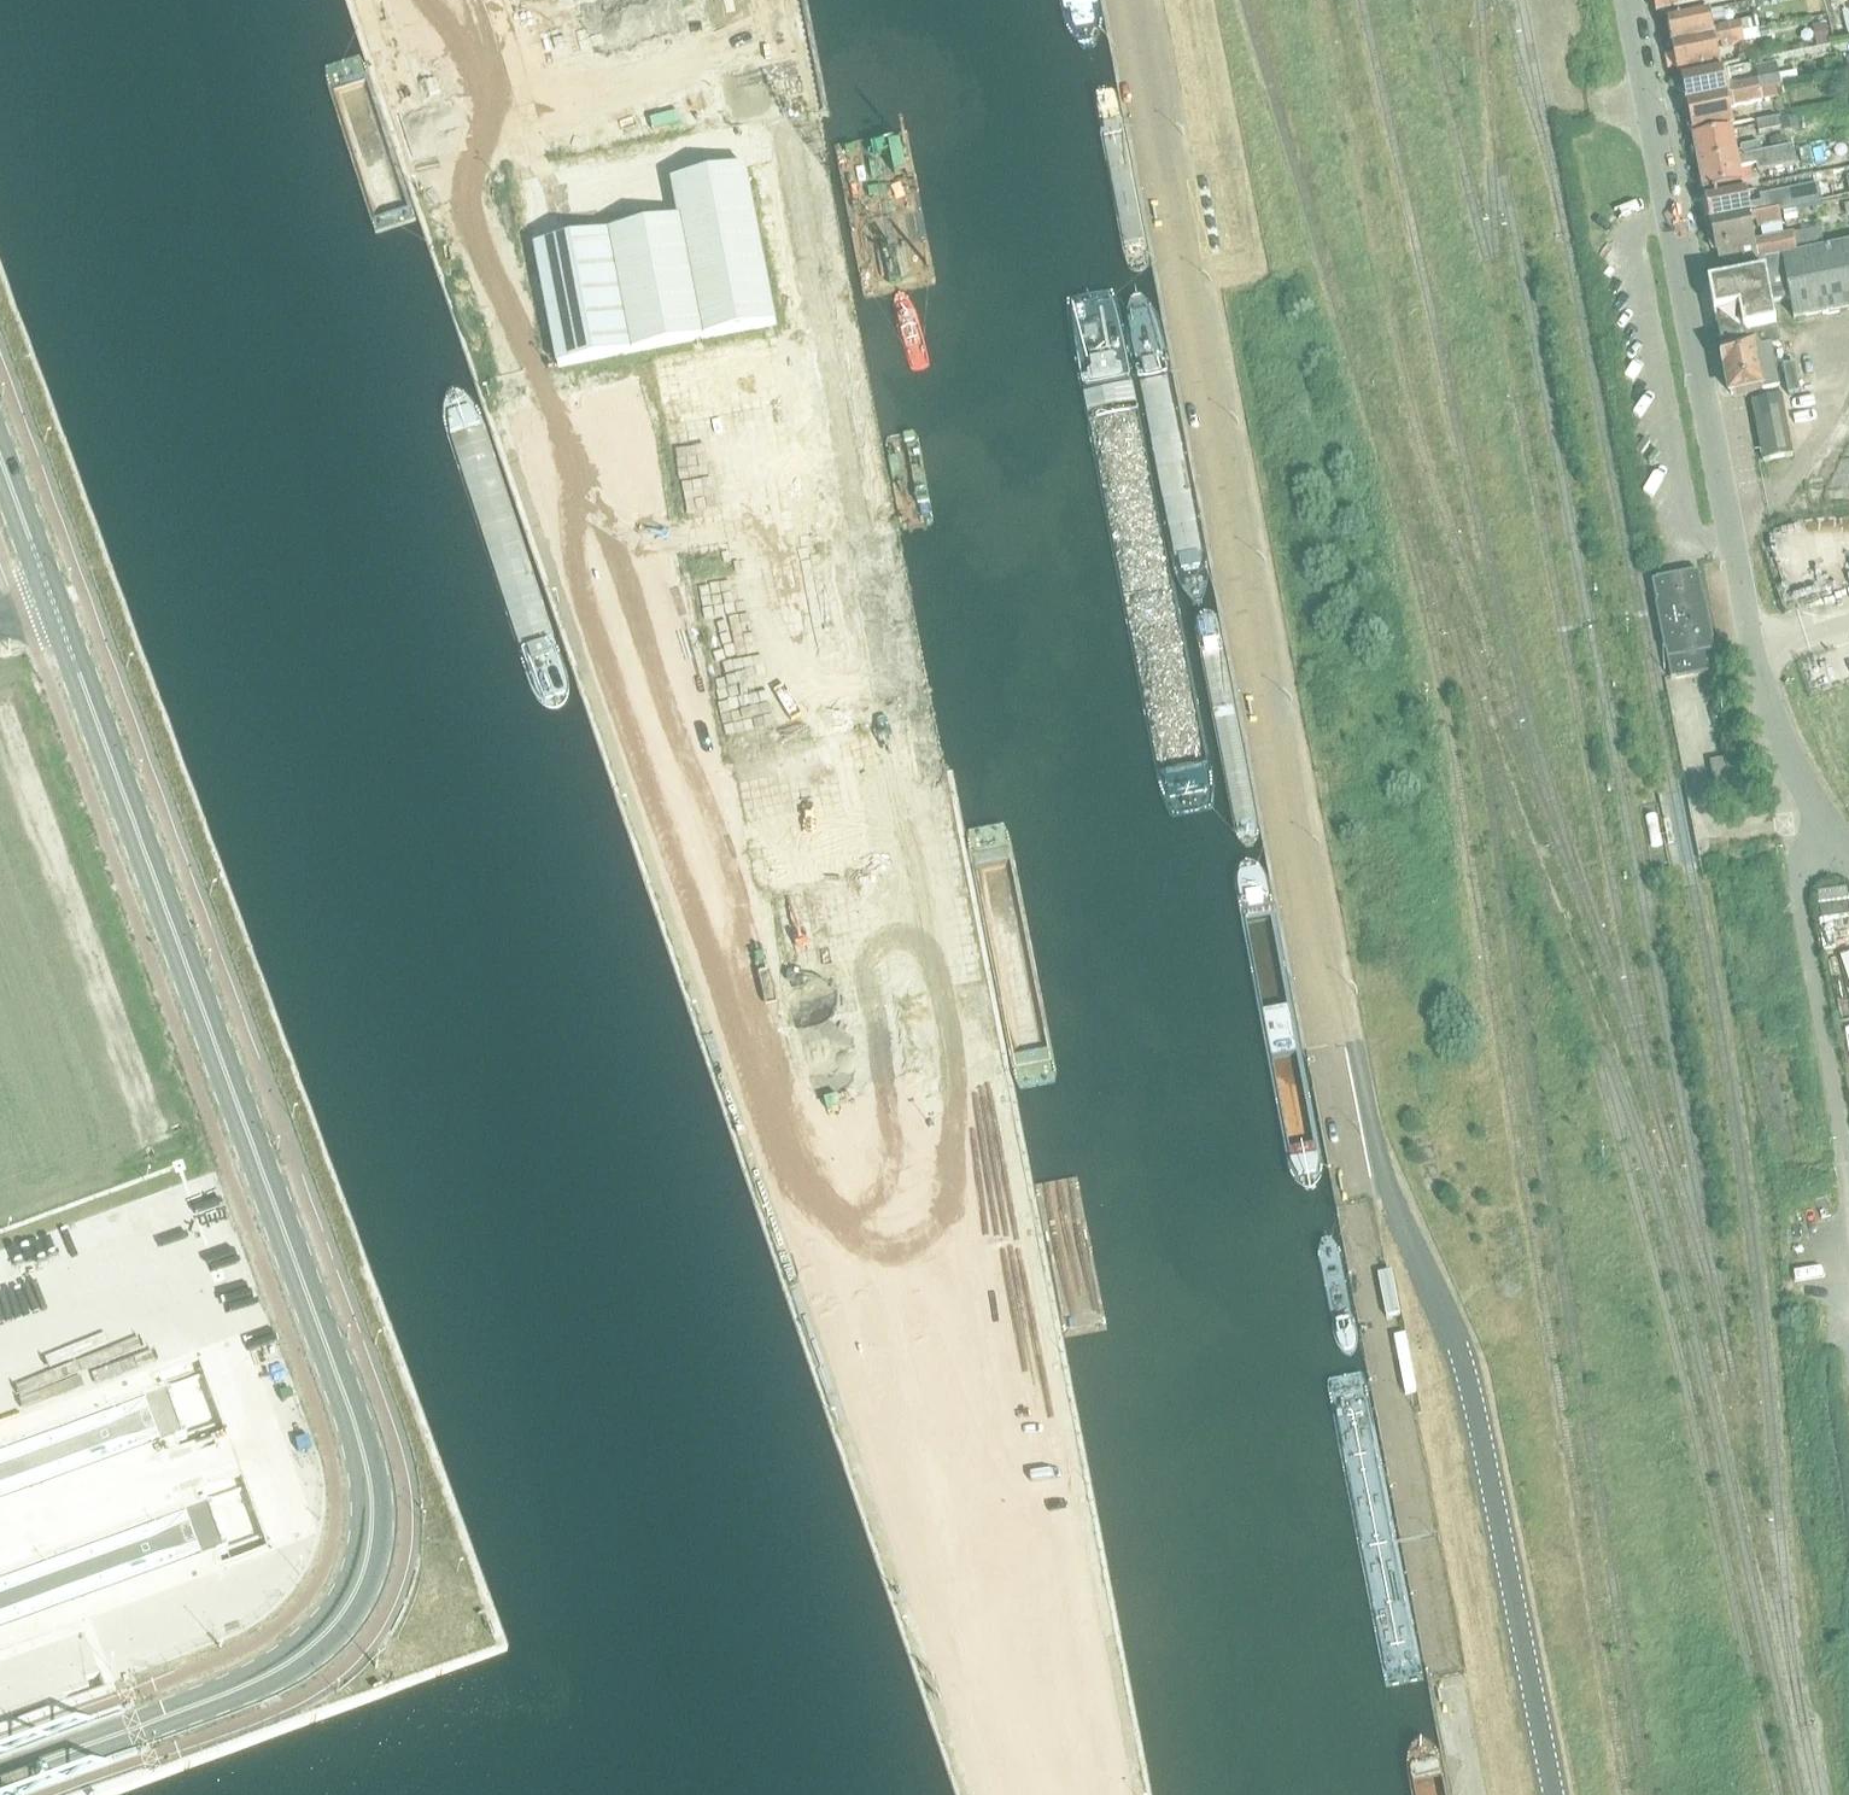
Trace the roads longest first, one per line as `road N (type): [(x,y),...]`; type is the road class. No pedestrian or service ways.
road 1 (residential): [(993,1794),(387,0)]
road 2 (secondary): [(0,455),(370,1466),(375,1546),(327,1637),(293,1666),(232,1696),(0,1777)]
road 3 (unclassified): [(1323,976),(1139,0)]
road 4 (unclassified): [(1553,1794),(1468,1375),(1387,1190),(1357,1047),(1323,976)]
road 5 (unclassified): [(1323,976),(1477,1794)]
road 6 (residential): [(1786,782),(1753,567),(1631,0)]
road 7 (residential): [(1848,1188),(1790,895),(1786,782)]

